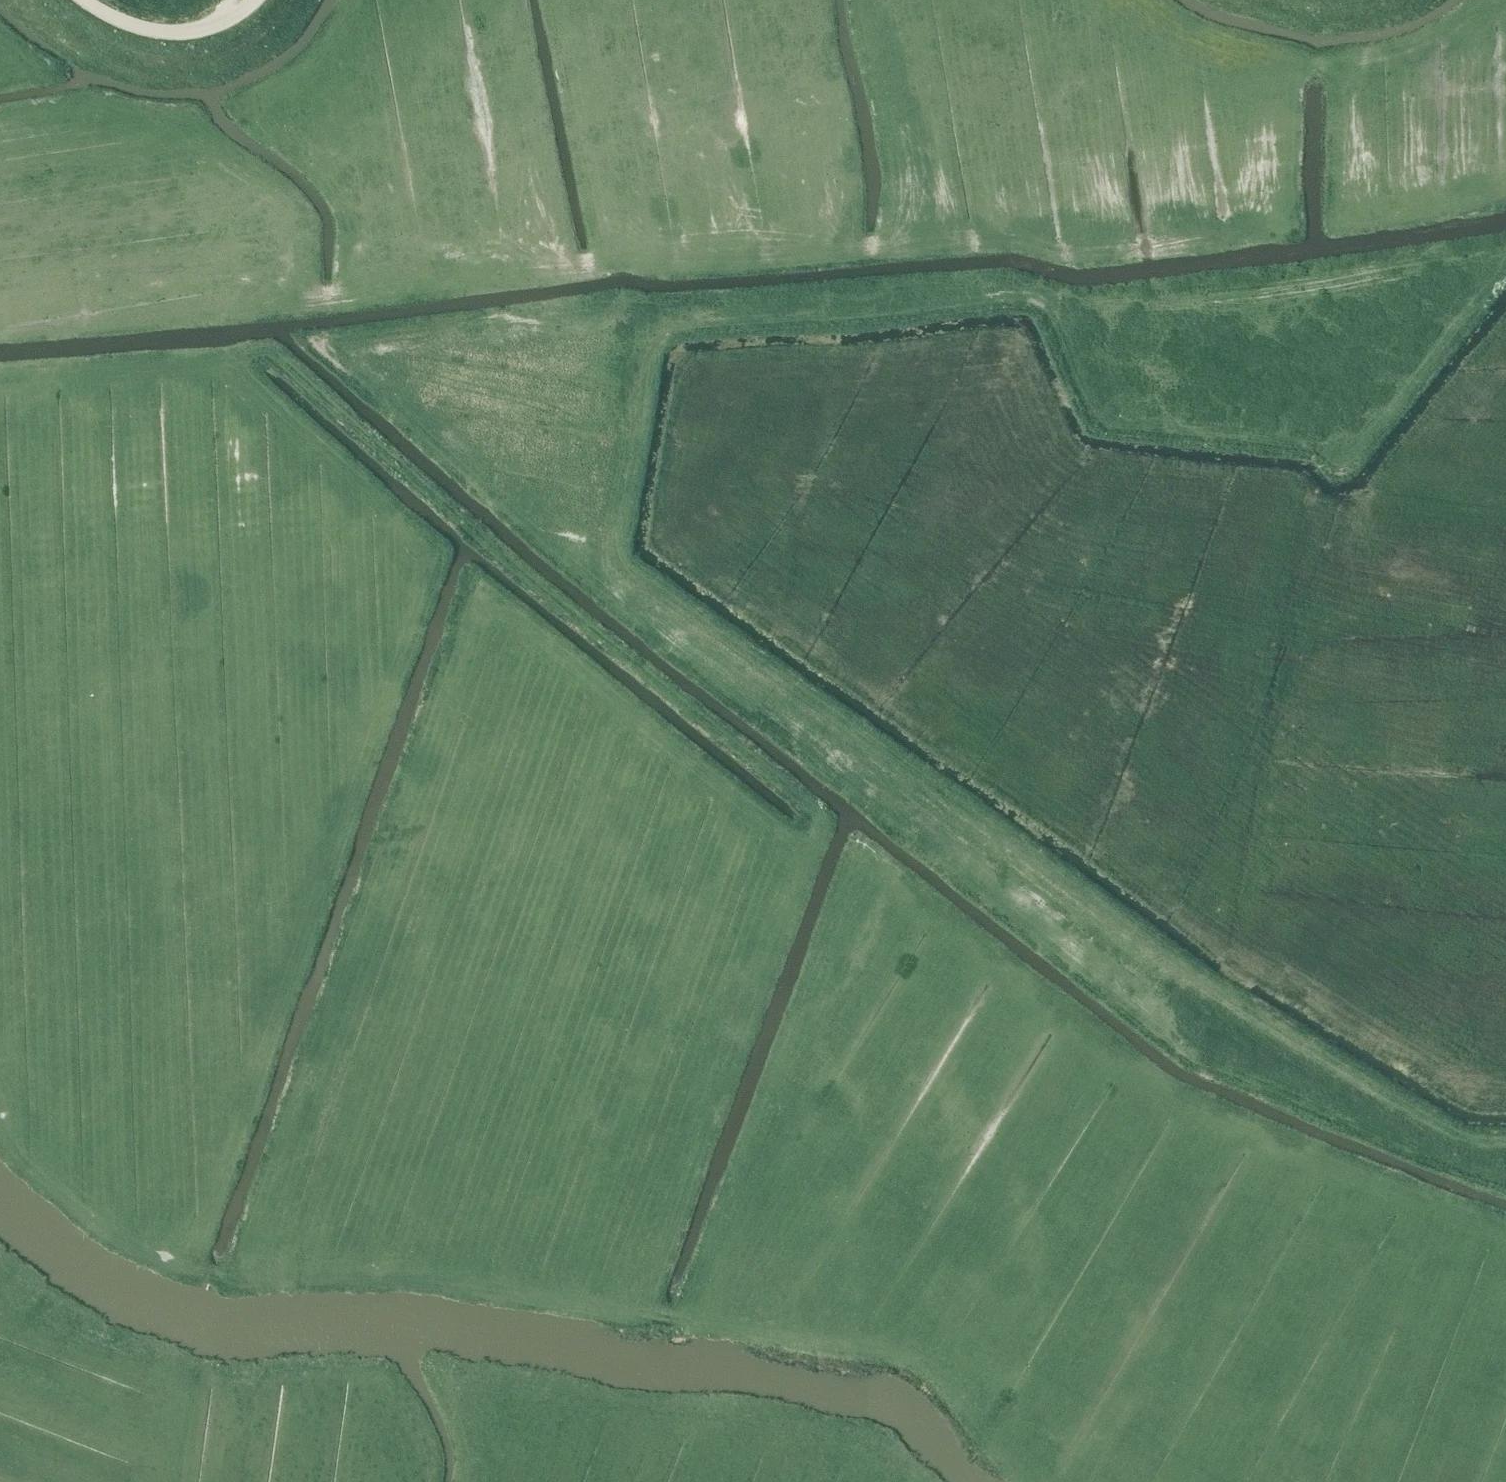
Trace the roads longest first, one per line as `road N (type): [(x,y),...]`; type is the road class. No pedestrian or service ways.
road 1 (unclassified): [(256,0),(211,24),(161,32),(84,0)]

